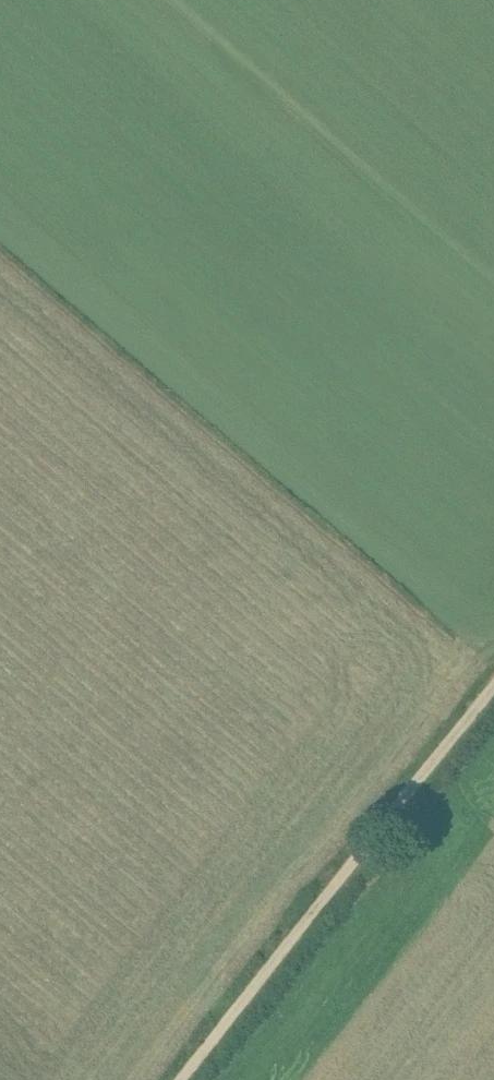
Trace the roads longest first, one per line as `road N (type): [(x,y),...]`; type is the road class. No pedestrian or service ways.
road 1 (track): [(493,691),(190,1079)]

